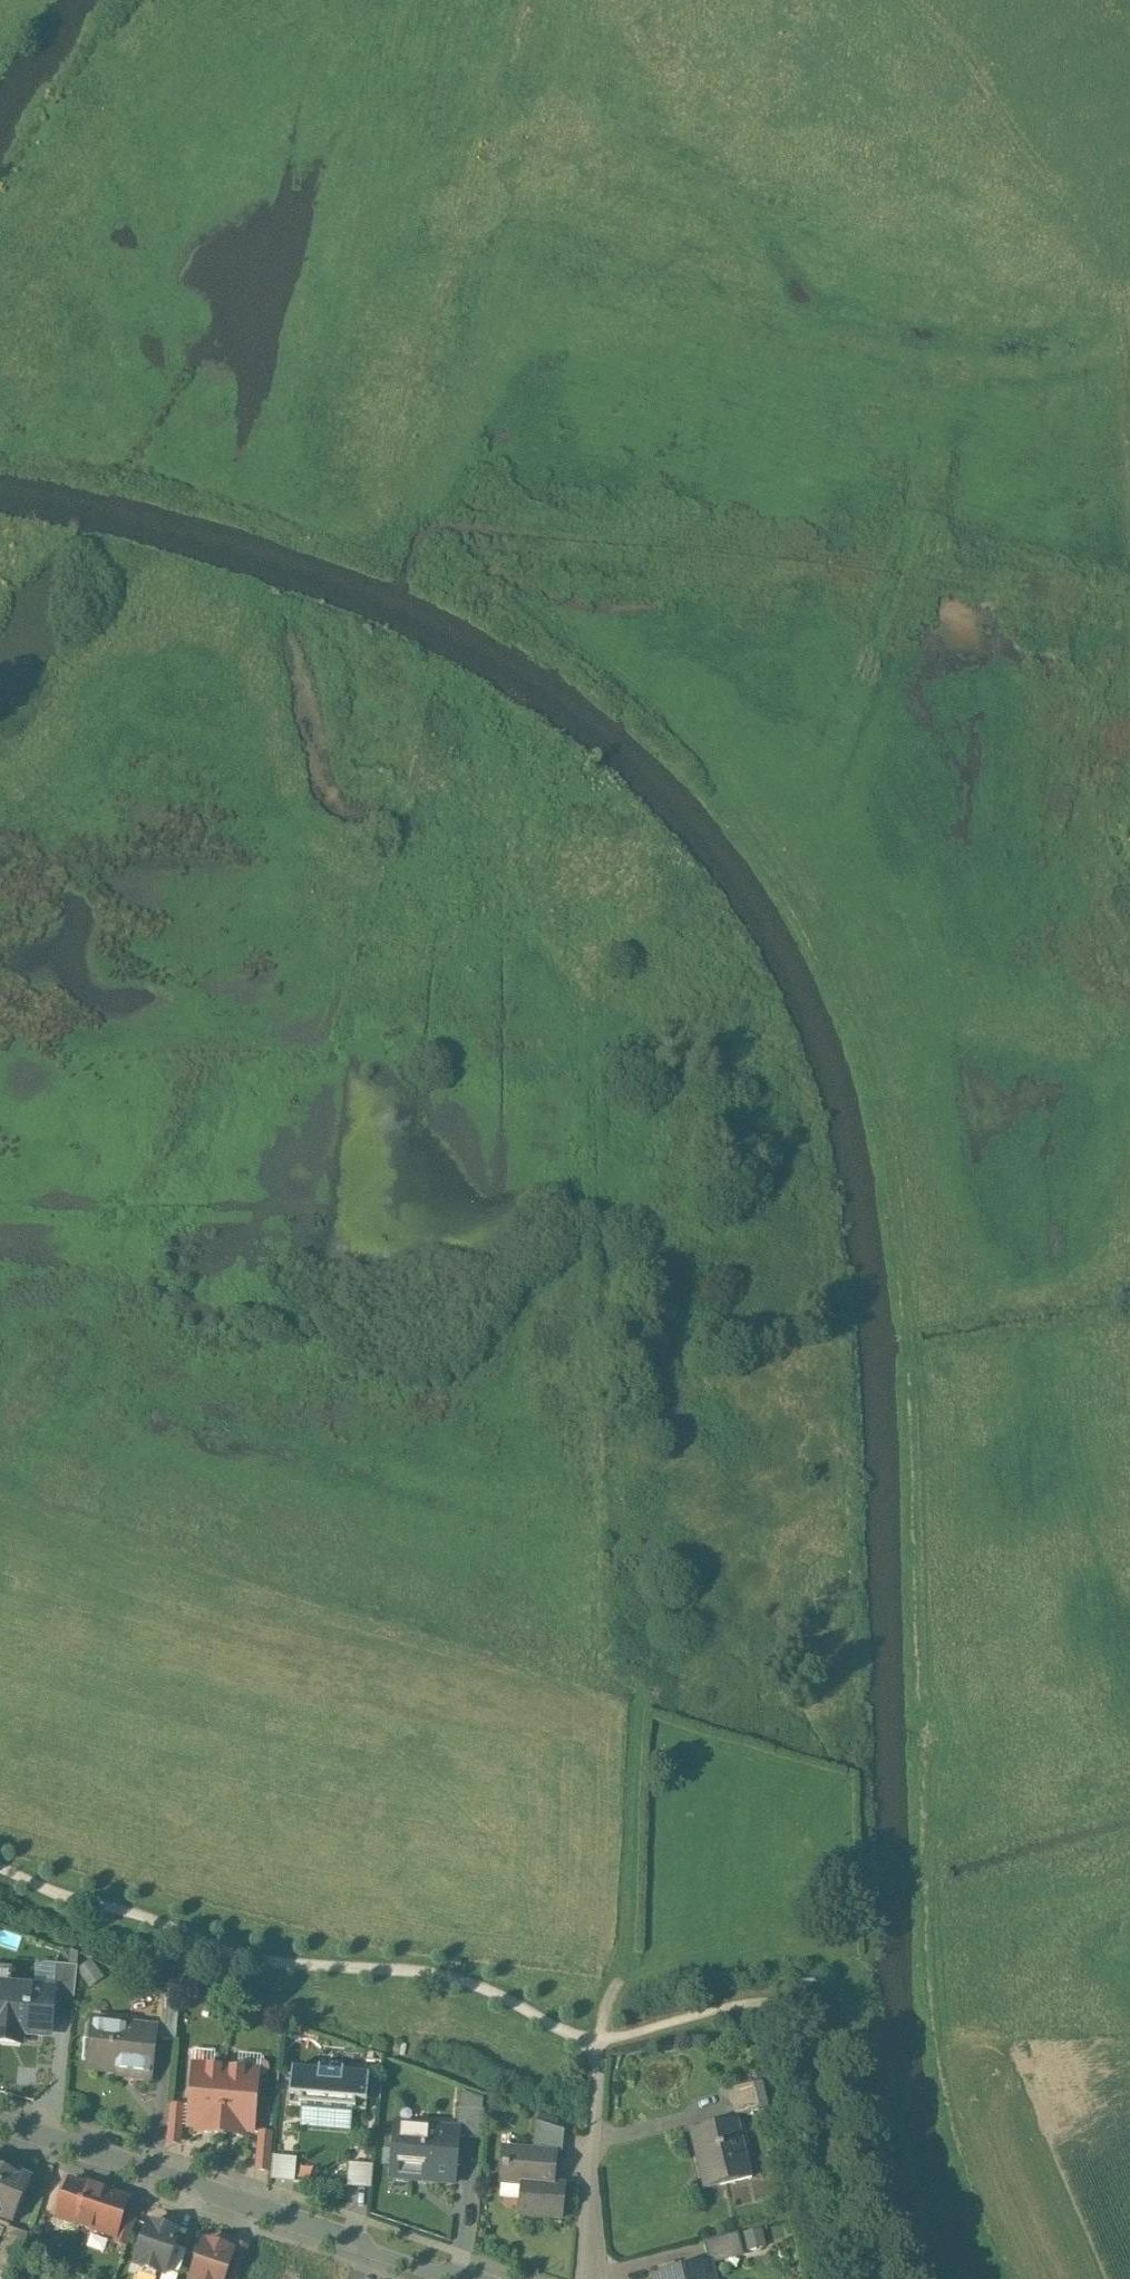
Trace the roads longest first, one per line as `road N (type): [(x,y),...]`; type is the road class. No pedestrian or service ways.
road 1 (residential): [(0,2117),(457,2278)]

